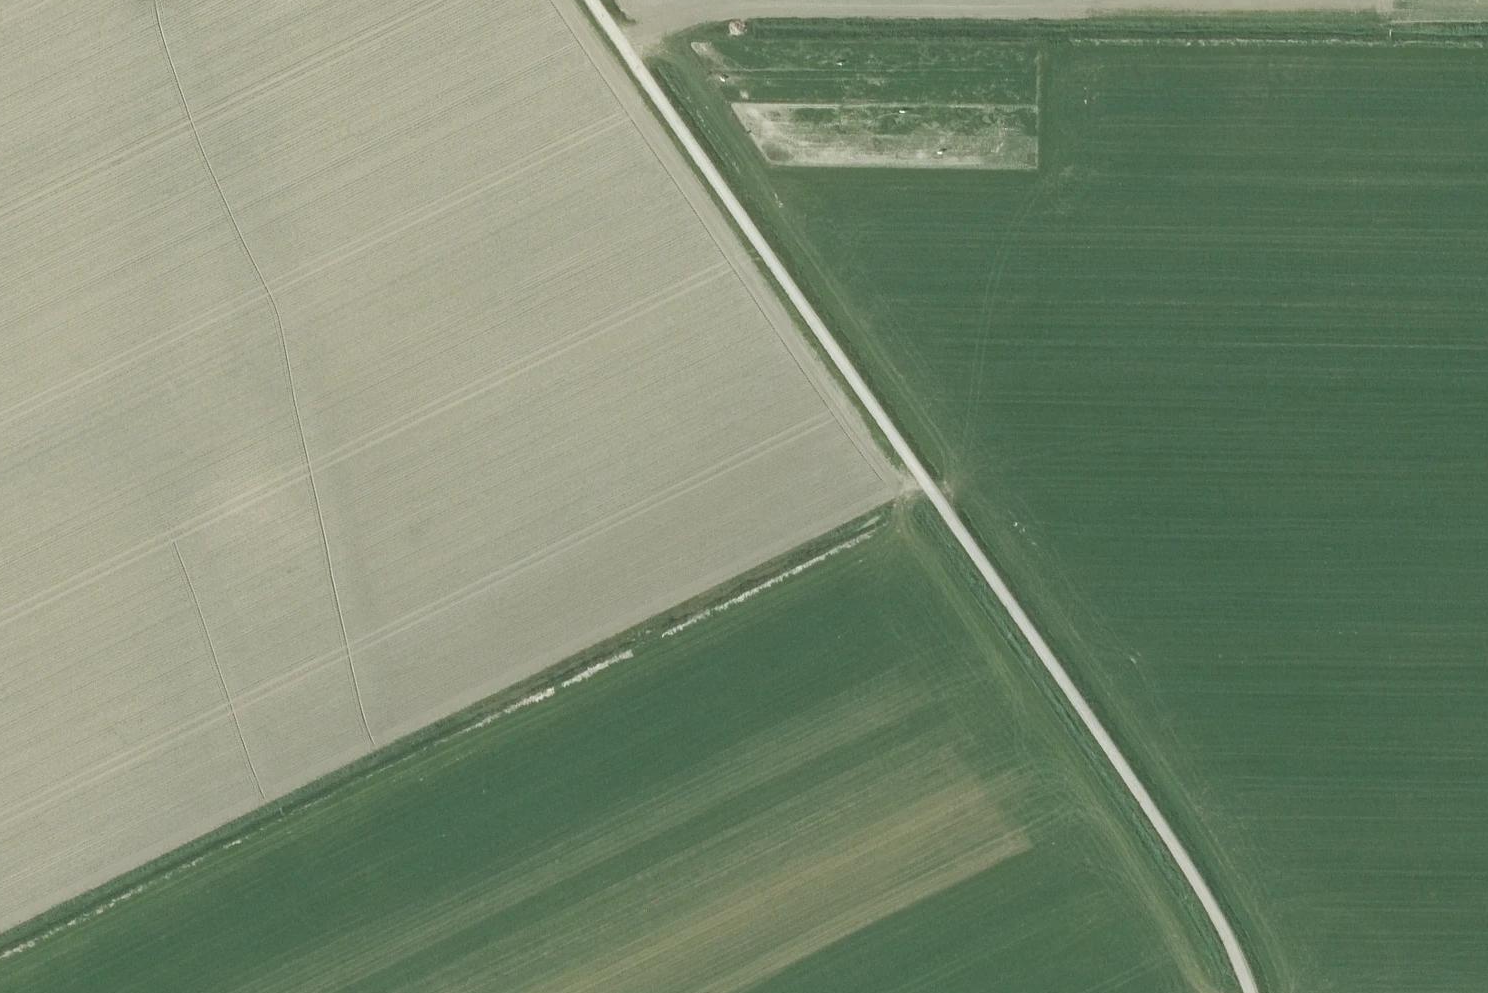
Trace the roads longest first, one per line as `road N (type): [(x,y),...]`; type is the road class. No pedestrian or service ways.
road 1 (unclassified): [(1252,992),(1197,881),(594,0)]

